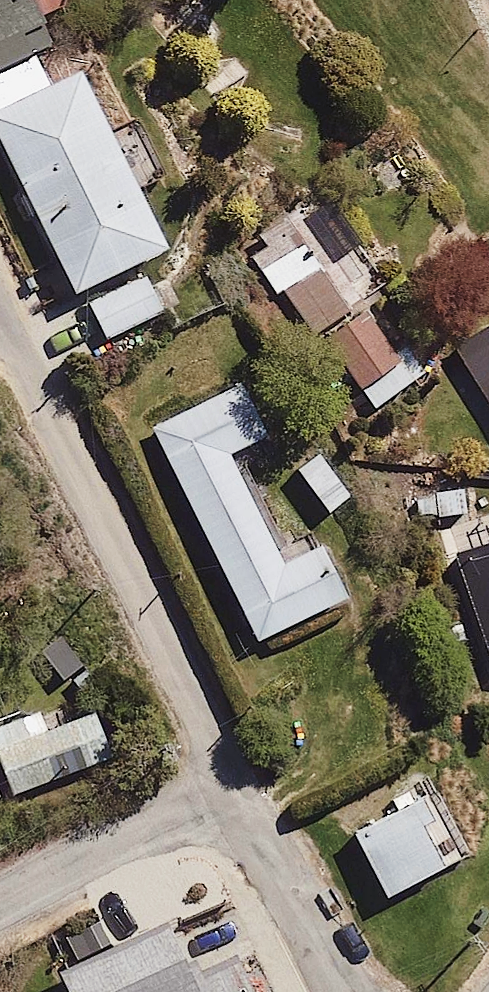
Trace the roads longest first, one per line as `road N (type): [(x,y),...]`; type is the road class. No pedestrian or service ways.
road 1 (residential): [(231,762),(0,314)]
road 2 (residential): [(231,762),(0,891)]
road 3 (residential): [(345,991),(231,762)]

